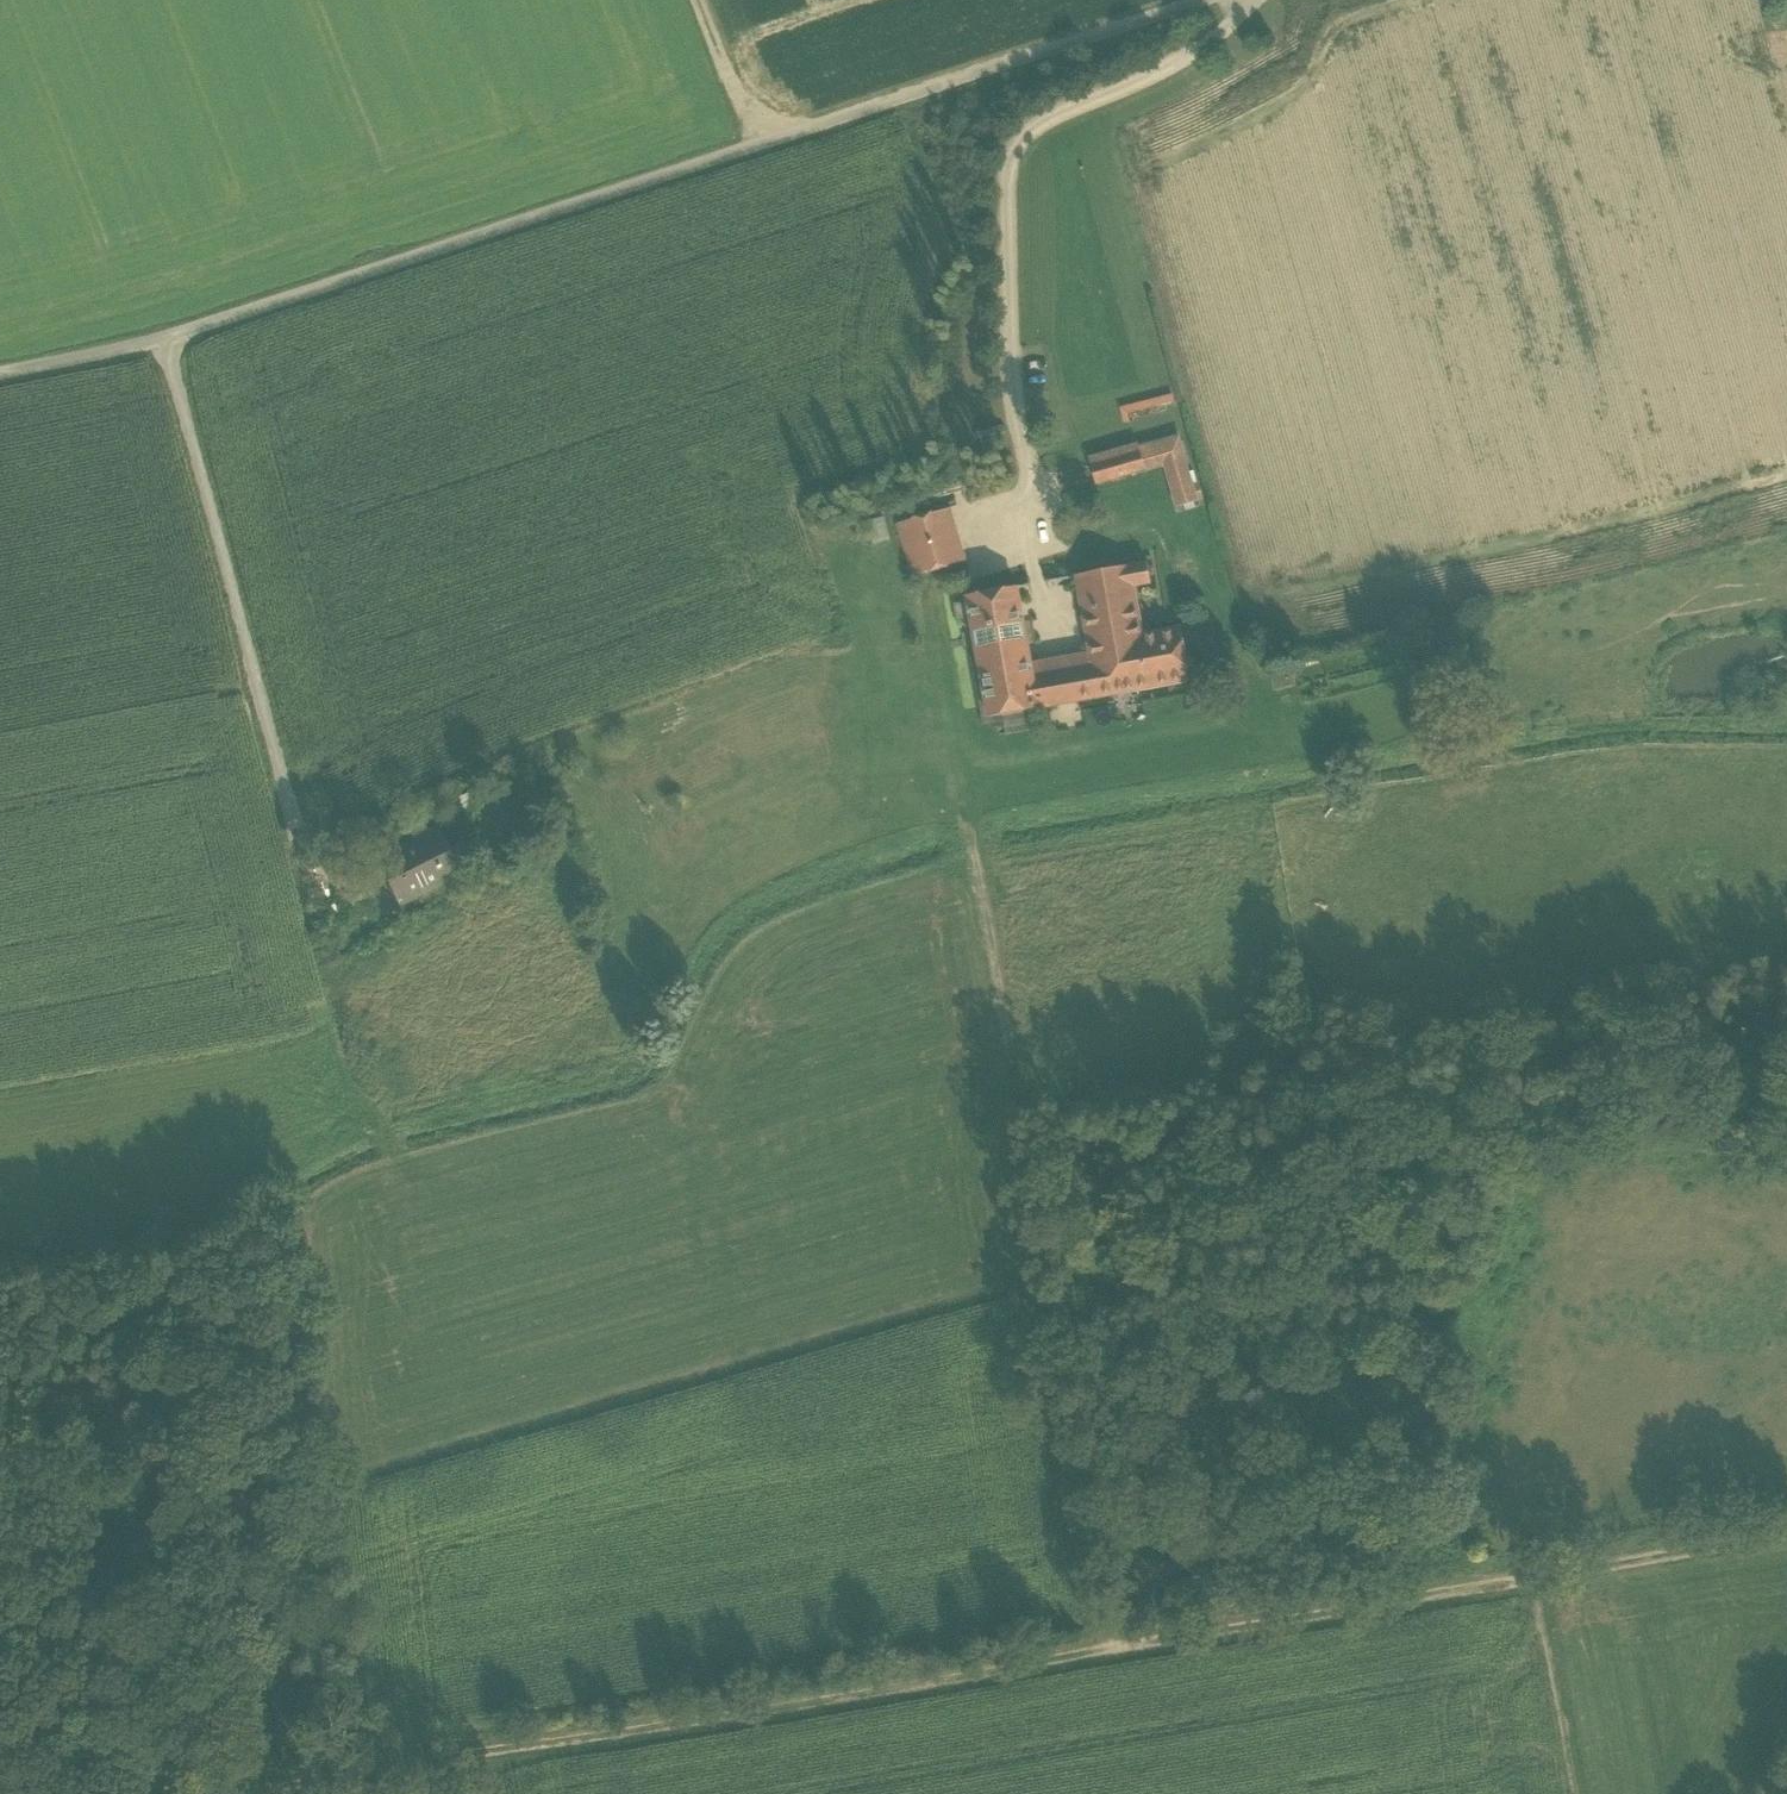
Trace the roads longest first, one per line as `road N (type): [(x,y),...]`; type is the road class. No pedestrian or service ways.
road 1 (track): [(238,1793),(1786,1534)]
road 2 (unclassified): [(0,371),(162,339),(1201,0)]
road 3 (track): [(1247,0),(1228,25),(1159,73),(1053,116),(1021,138),(1008,171),(1012,405),(1047,523)]
road 4 (track): [(162,339),(303,875)]
road 5 (track): [(699,0),(756,145)]

